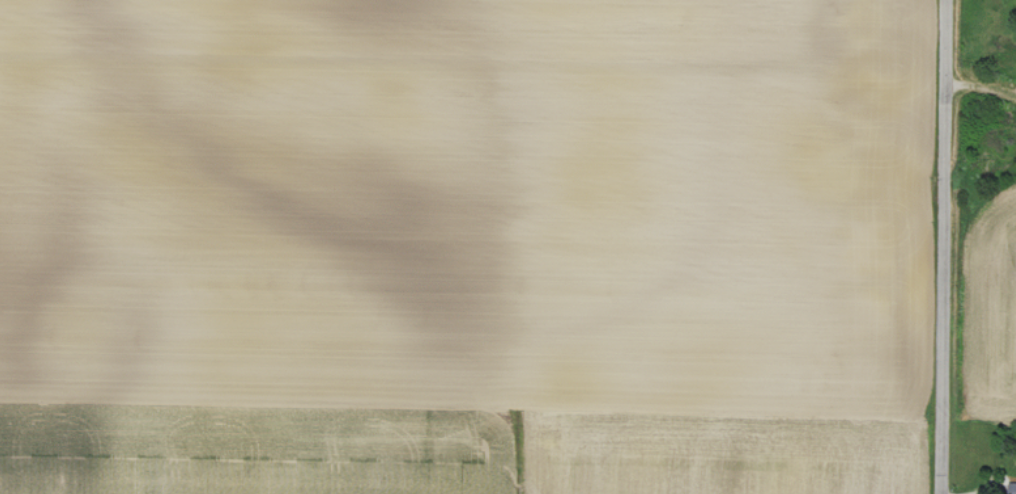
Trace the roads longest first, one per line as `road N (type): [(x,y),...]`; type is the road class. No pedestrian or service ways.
road 1 (residential): [(944,493),(947,0)]

